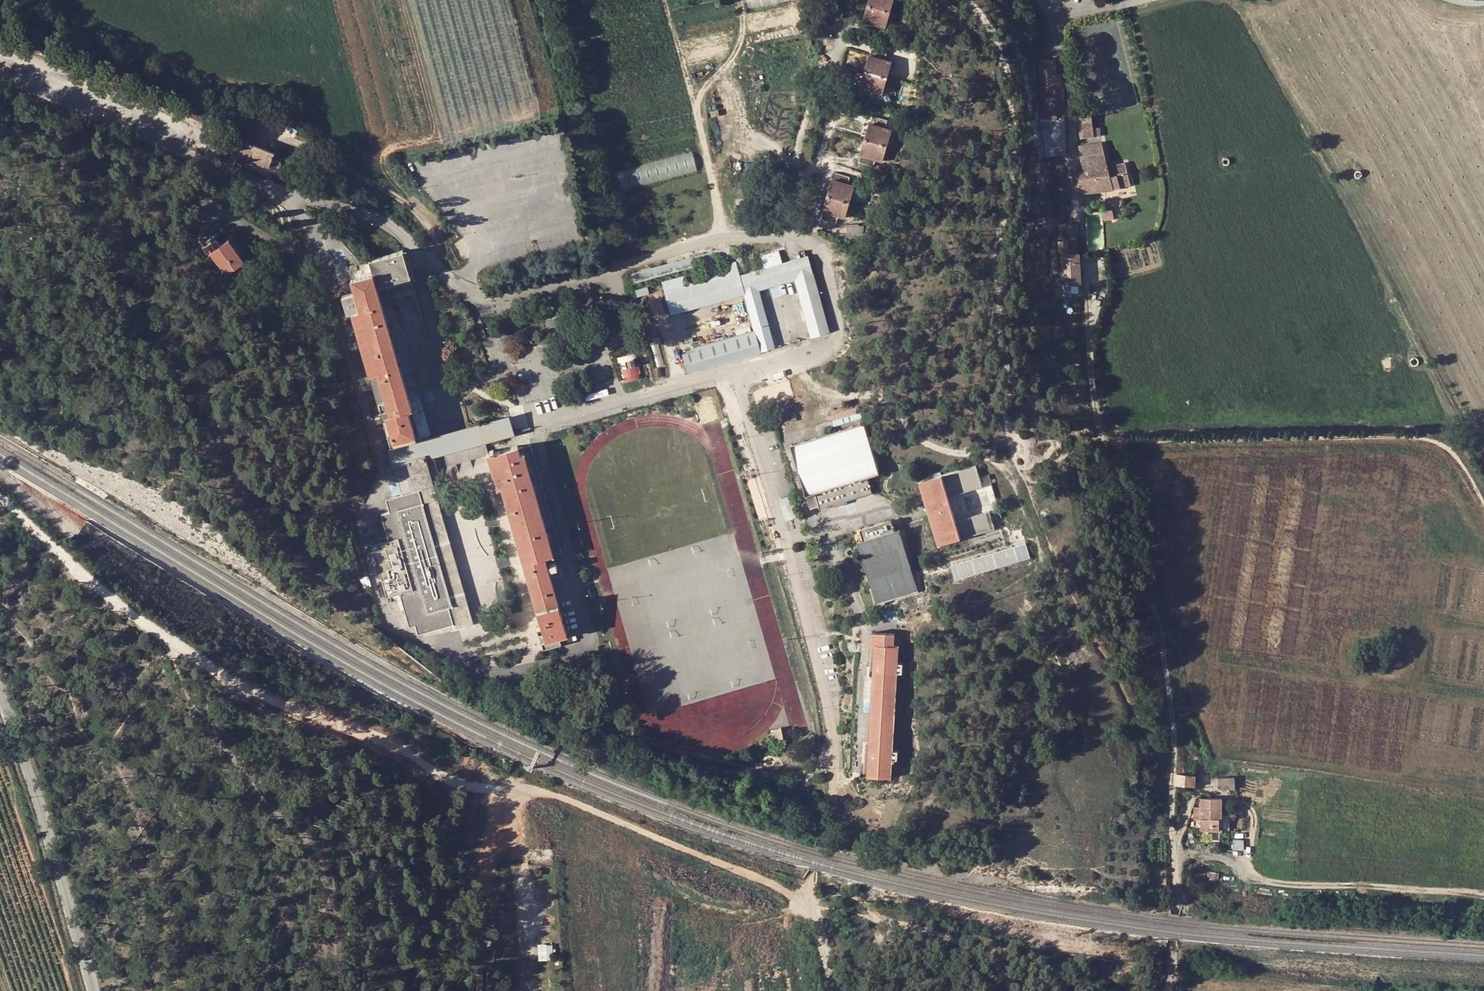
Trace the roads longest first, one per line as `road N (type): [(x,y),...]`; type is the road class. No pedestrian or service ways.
road 1 (track): [(805,898),(582,807),(442,776),(379,741),(266,702),(133,604),(0,491)]
road 2 (residential): [(1082,249),(1100,433),(1158,618),(1175,742),(1176,903),(1164,990)]
road 3 (unclassified): [(0,686),(91,990)]
road 4 (track): [(1174,858),(1208,856),(1278,884),(1483,896)]
road 5 (track): [(792,352),(809,380),(830,392),(876,396),(932,448),(1027,456)]
road 6 (unclassified): [(822,838),(805,898),(837,990)]

